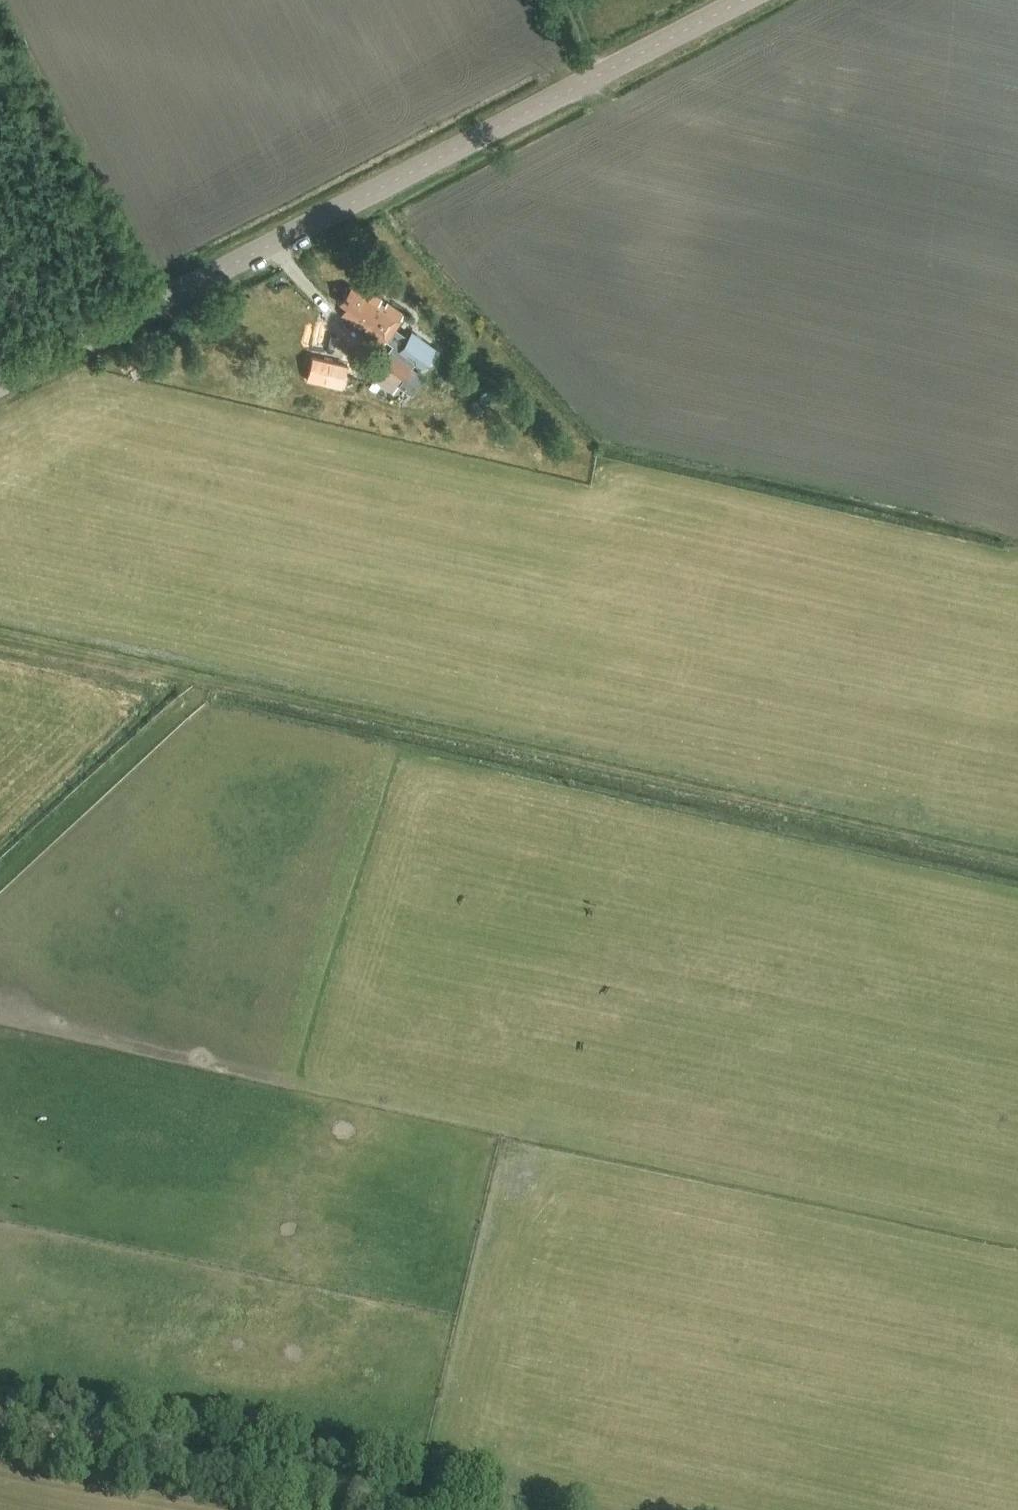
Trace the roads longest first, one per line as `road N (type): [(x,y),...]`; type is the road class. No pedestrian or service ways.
road 1 (track): [(1017,866),(0,639)]
road 2 (tertiary): [(0,383),(742,0)]
road 3 (track): [(0,1416),(424,1509)]
road 4 (track): [(200,683),(0,878)]

